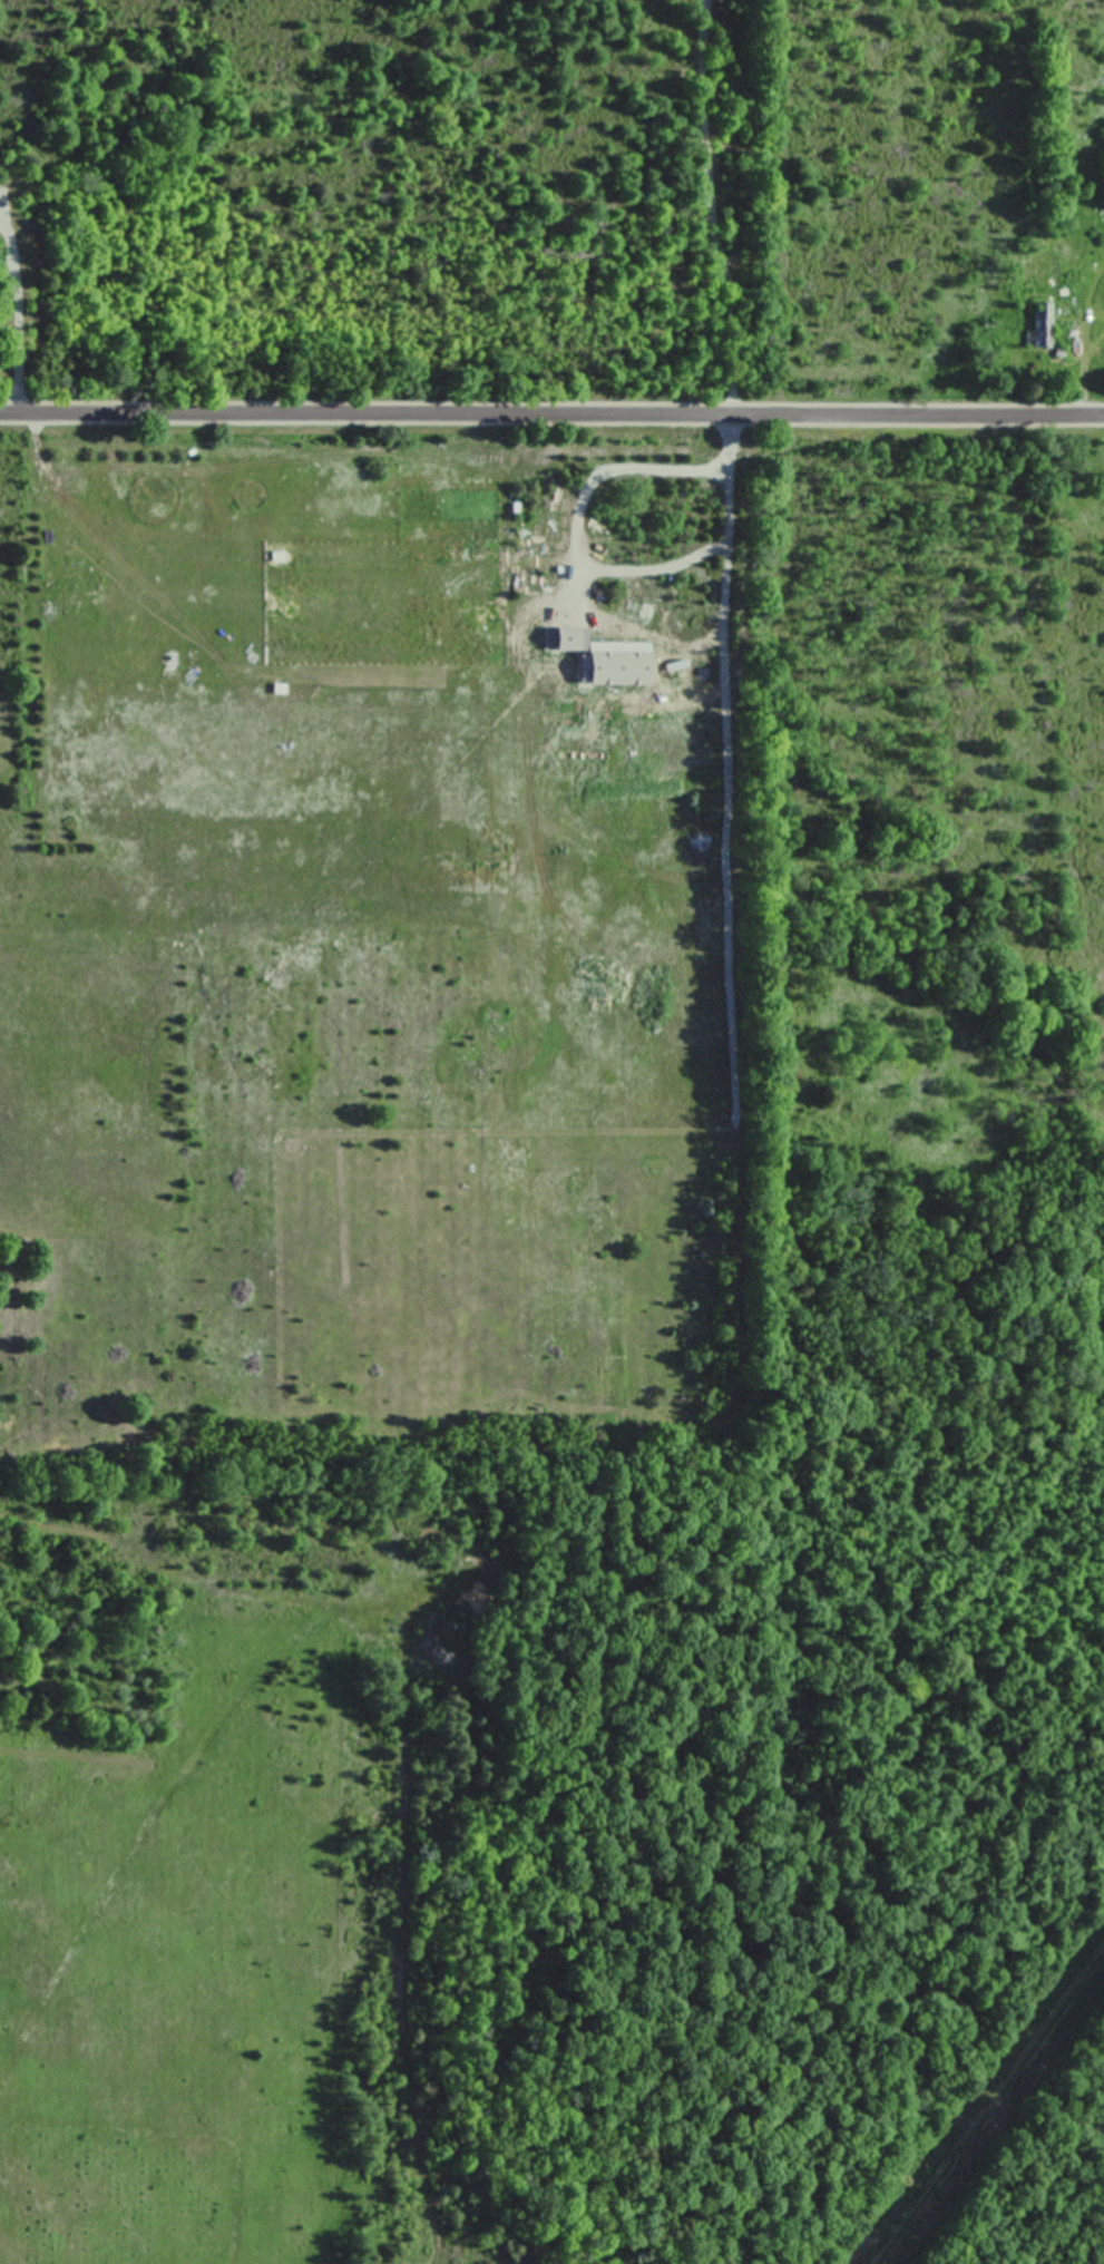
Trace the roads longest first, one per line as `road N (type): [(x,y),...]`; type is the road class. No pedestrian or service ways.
road 1 (residential): [(1103,417),(0,414)]

